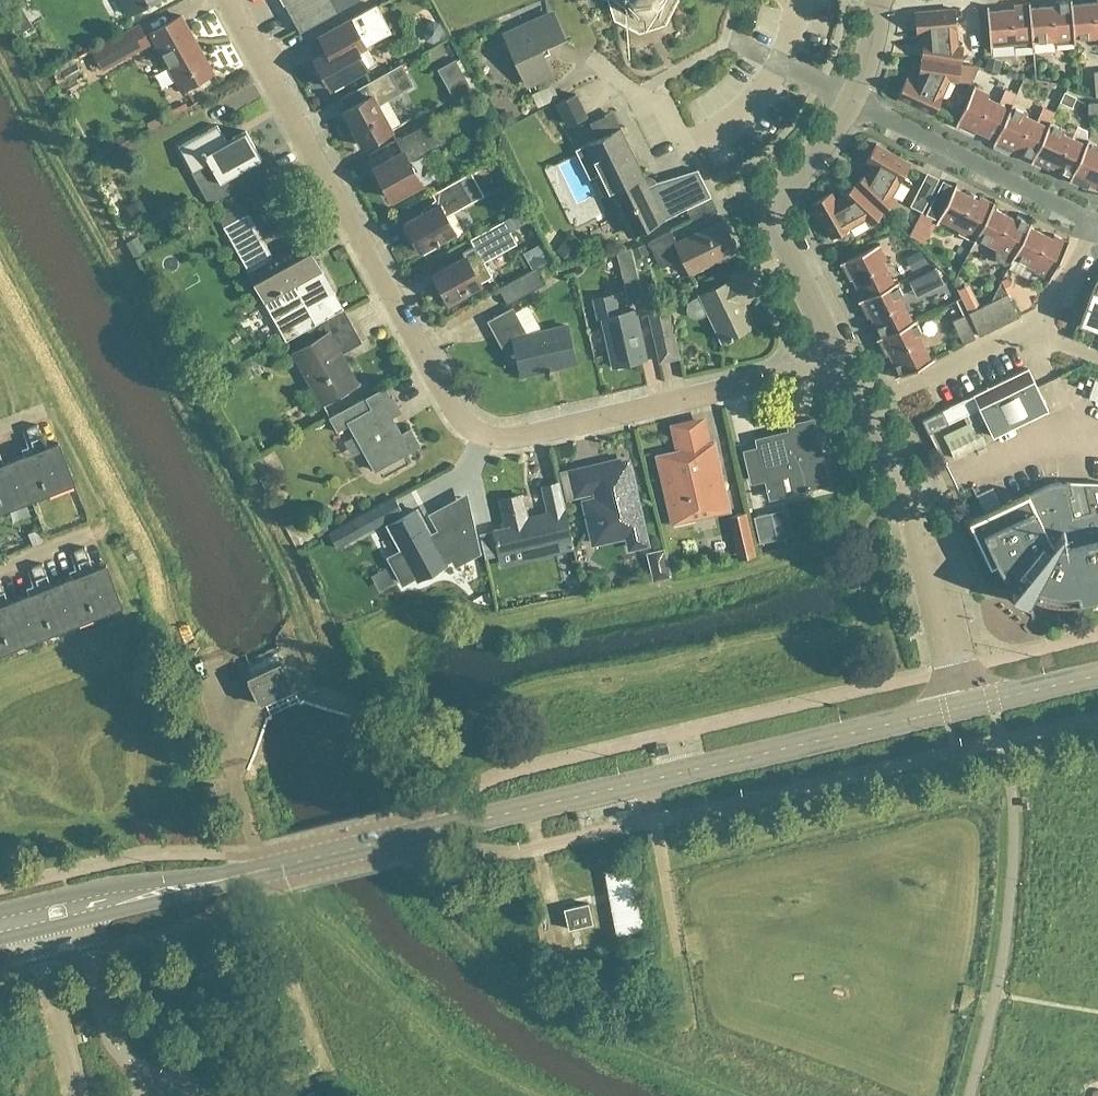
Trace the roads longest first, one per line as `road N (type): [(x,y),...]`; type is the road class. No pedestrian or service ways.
road 1 (residential): [(840,364),(506,442),(477,435),(454,414),(225,0)]
road 2 (secondary): [(235,878),(967,709)]
road 3 (residential): [(967,709),(904,498),(859,405)]
road 4 (residential): [(840,364),(772,209),(850,108)]
road 5 (residential): [(850,108),(1093,229)]
road 6 (residential): [(859,405),(1040,321)]
road 7 (unclassified): [(85,932),(110,1034),(154,1080)]
road 8 (secondary): [(235,878),(136,871),(71,883)]
road 9 (secondary): [(85,932),(235,878)]
road 10 (residential): [(0,755),(28,767),(48,792),(71,883)]
road 11 (secondary): [(967,709),(1097,678)]

